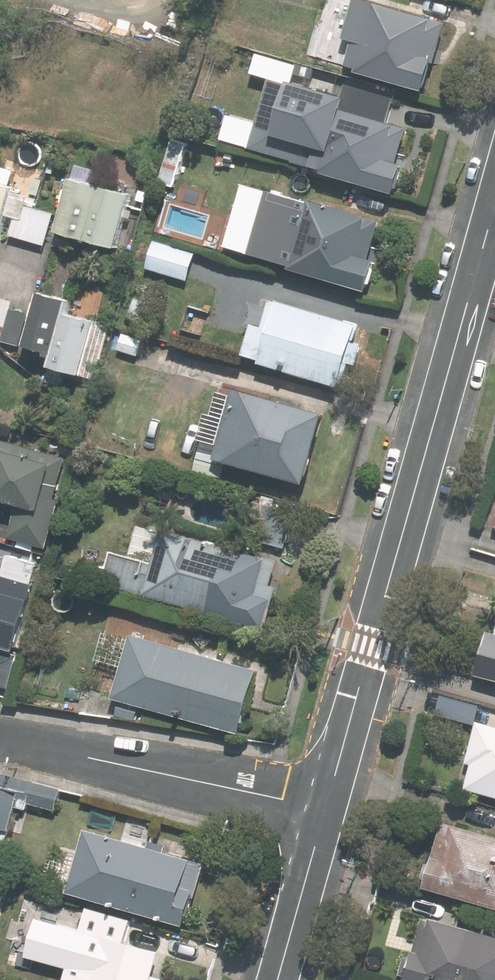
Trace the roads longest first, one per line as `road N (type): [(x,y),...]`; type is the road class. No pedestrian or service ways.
road 1 (residential): [(323,807),(494,207)]
road 2 (residential): [(323,807),(0,738)]
road 3 (residential): [(276,979),(323,807)]

